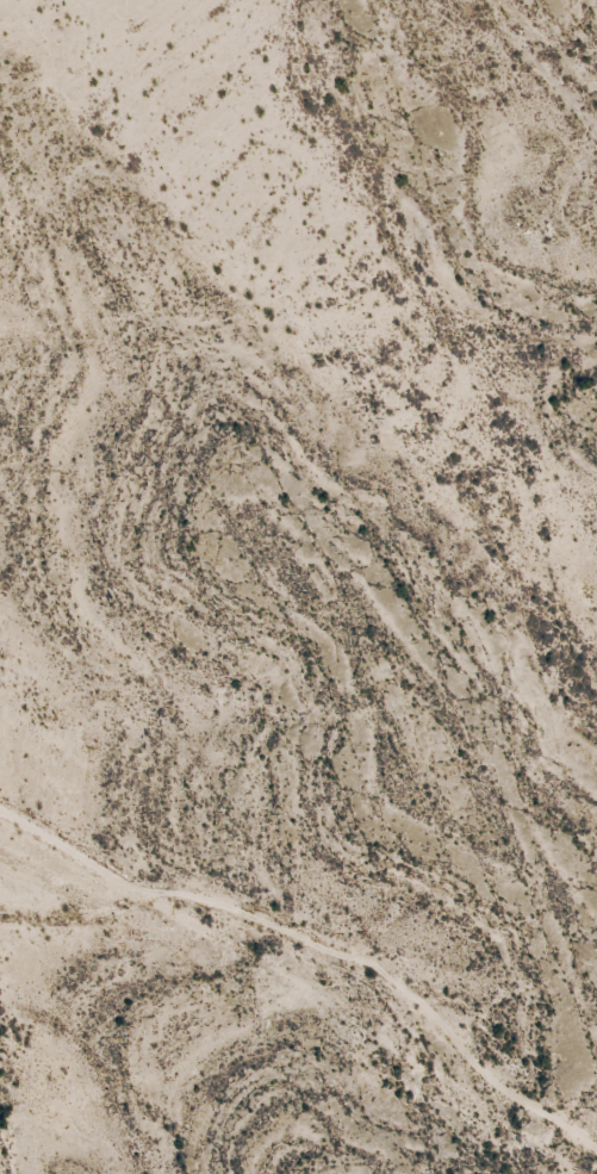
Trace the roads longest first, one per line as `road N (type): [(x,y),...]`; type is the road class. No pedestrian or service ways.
road 1 (track): [(0,753),(61,781),(393,980),(596,1137)]

